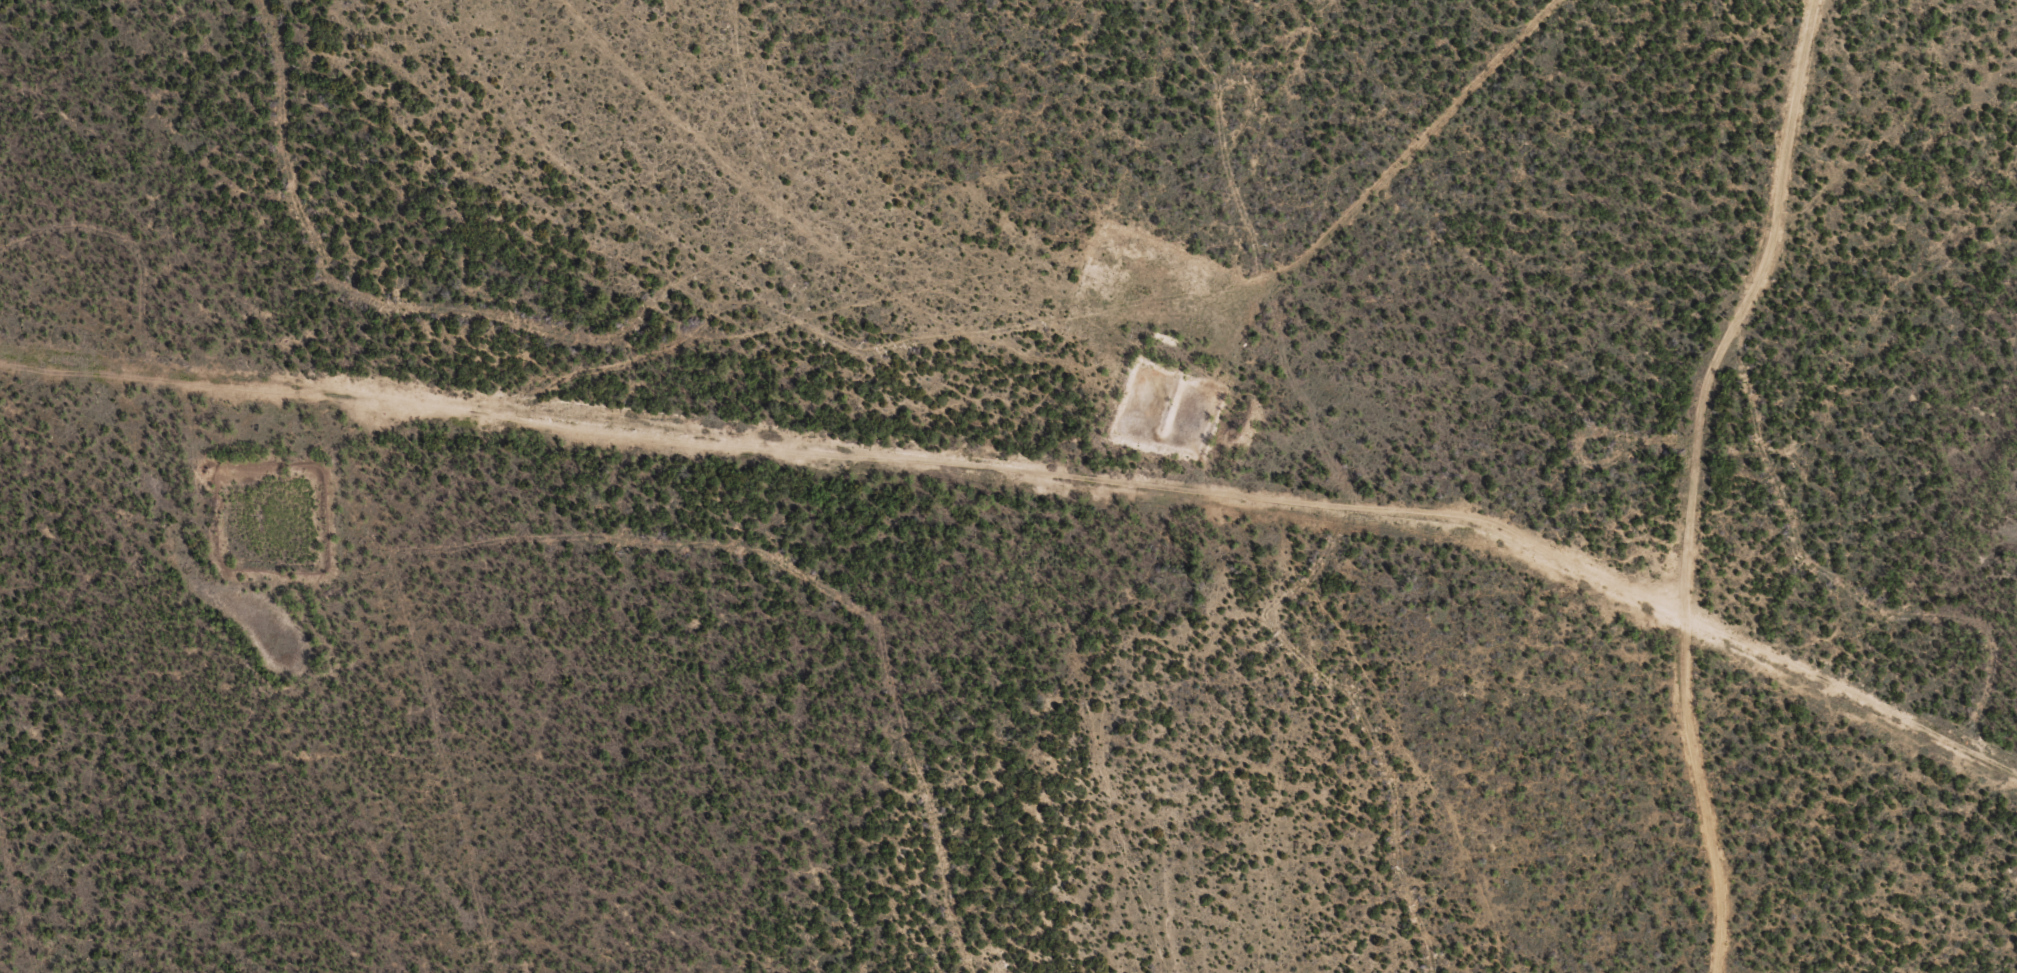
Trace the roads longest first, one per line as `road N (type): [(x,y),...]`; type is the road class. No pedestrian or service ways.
road 1 (track): [(1837,0),(1764,325),(1724,972)]

